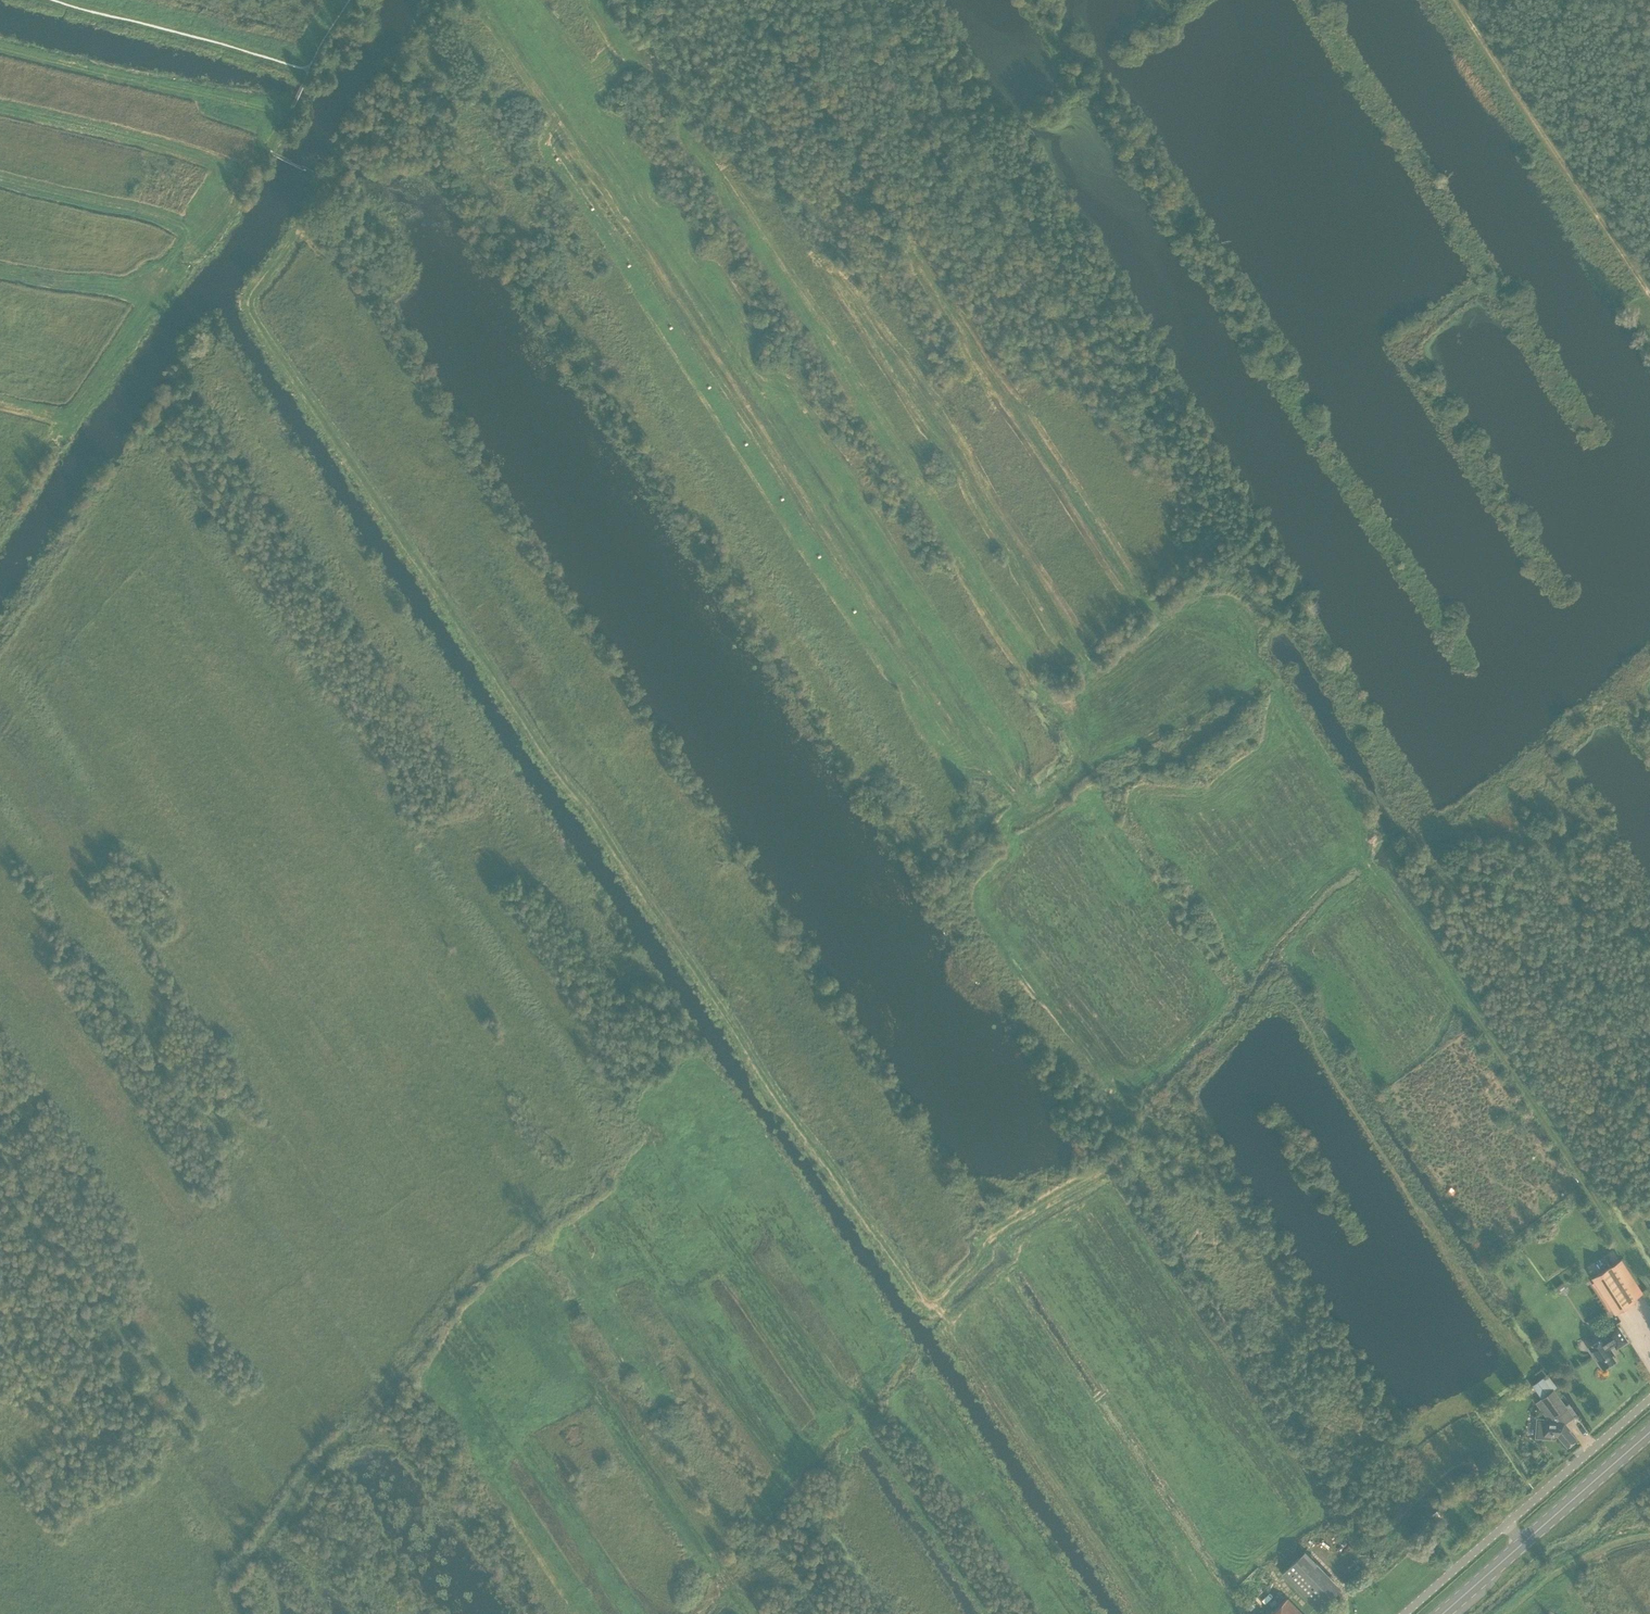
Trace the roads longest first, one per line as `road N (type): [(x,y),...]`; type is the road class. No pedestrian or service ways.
road 1 (track): [(1649,292),(1460,0)]
road 2 (unclassified): [(1405,1613),(1649,1399)]
road 3 (primary): [(1441,1613),(1649,1432)]

